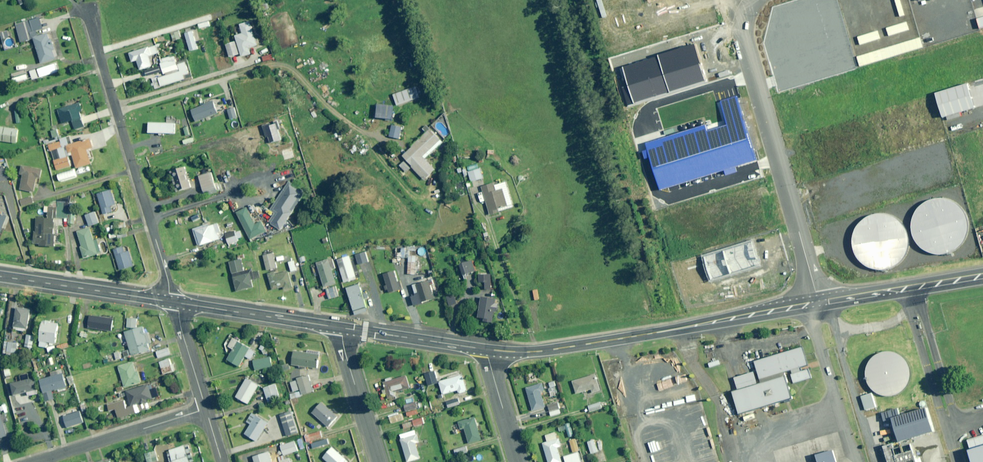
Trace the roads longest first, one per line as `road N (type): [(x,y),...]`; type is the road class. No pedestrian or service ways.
road 1 (unclassified): [(489,350),(535,352),(818,301)]
road 2 (residential): [(818,301),(743,36),(755,0)]
road 3 (residential): [(91,11),(175,302)]
road 4 (residential): [(36,461),(206,410)]
road 5 (unclassified): [(0,277),(175,302)]
road 6 (unclassified): [(175,302),(342,329)]
road 7 (unclassified): [(818,301),(982,277)]
road 8 (unclassified): [(342,329),(489,350)]
road 9 (residential): [(342,329),(379,461)]

